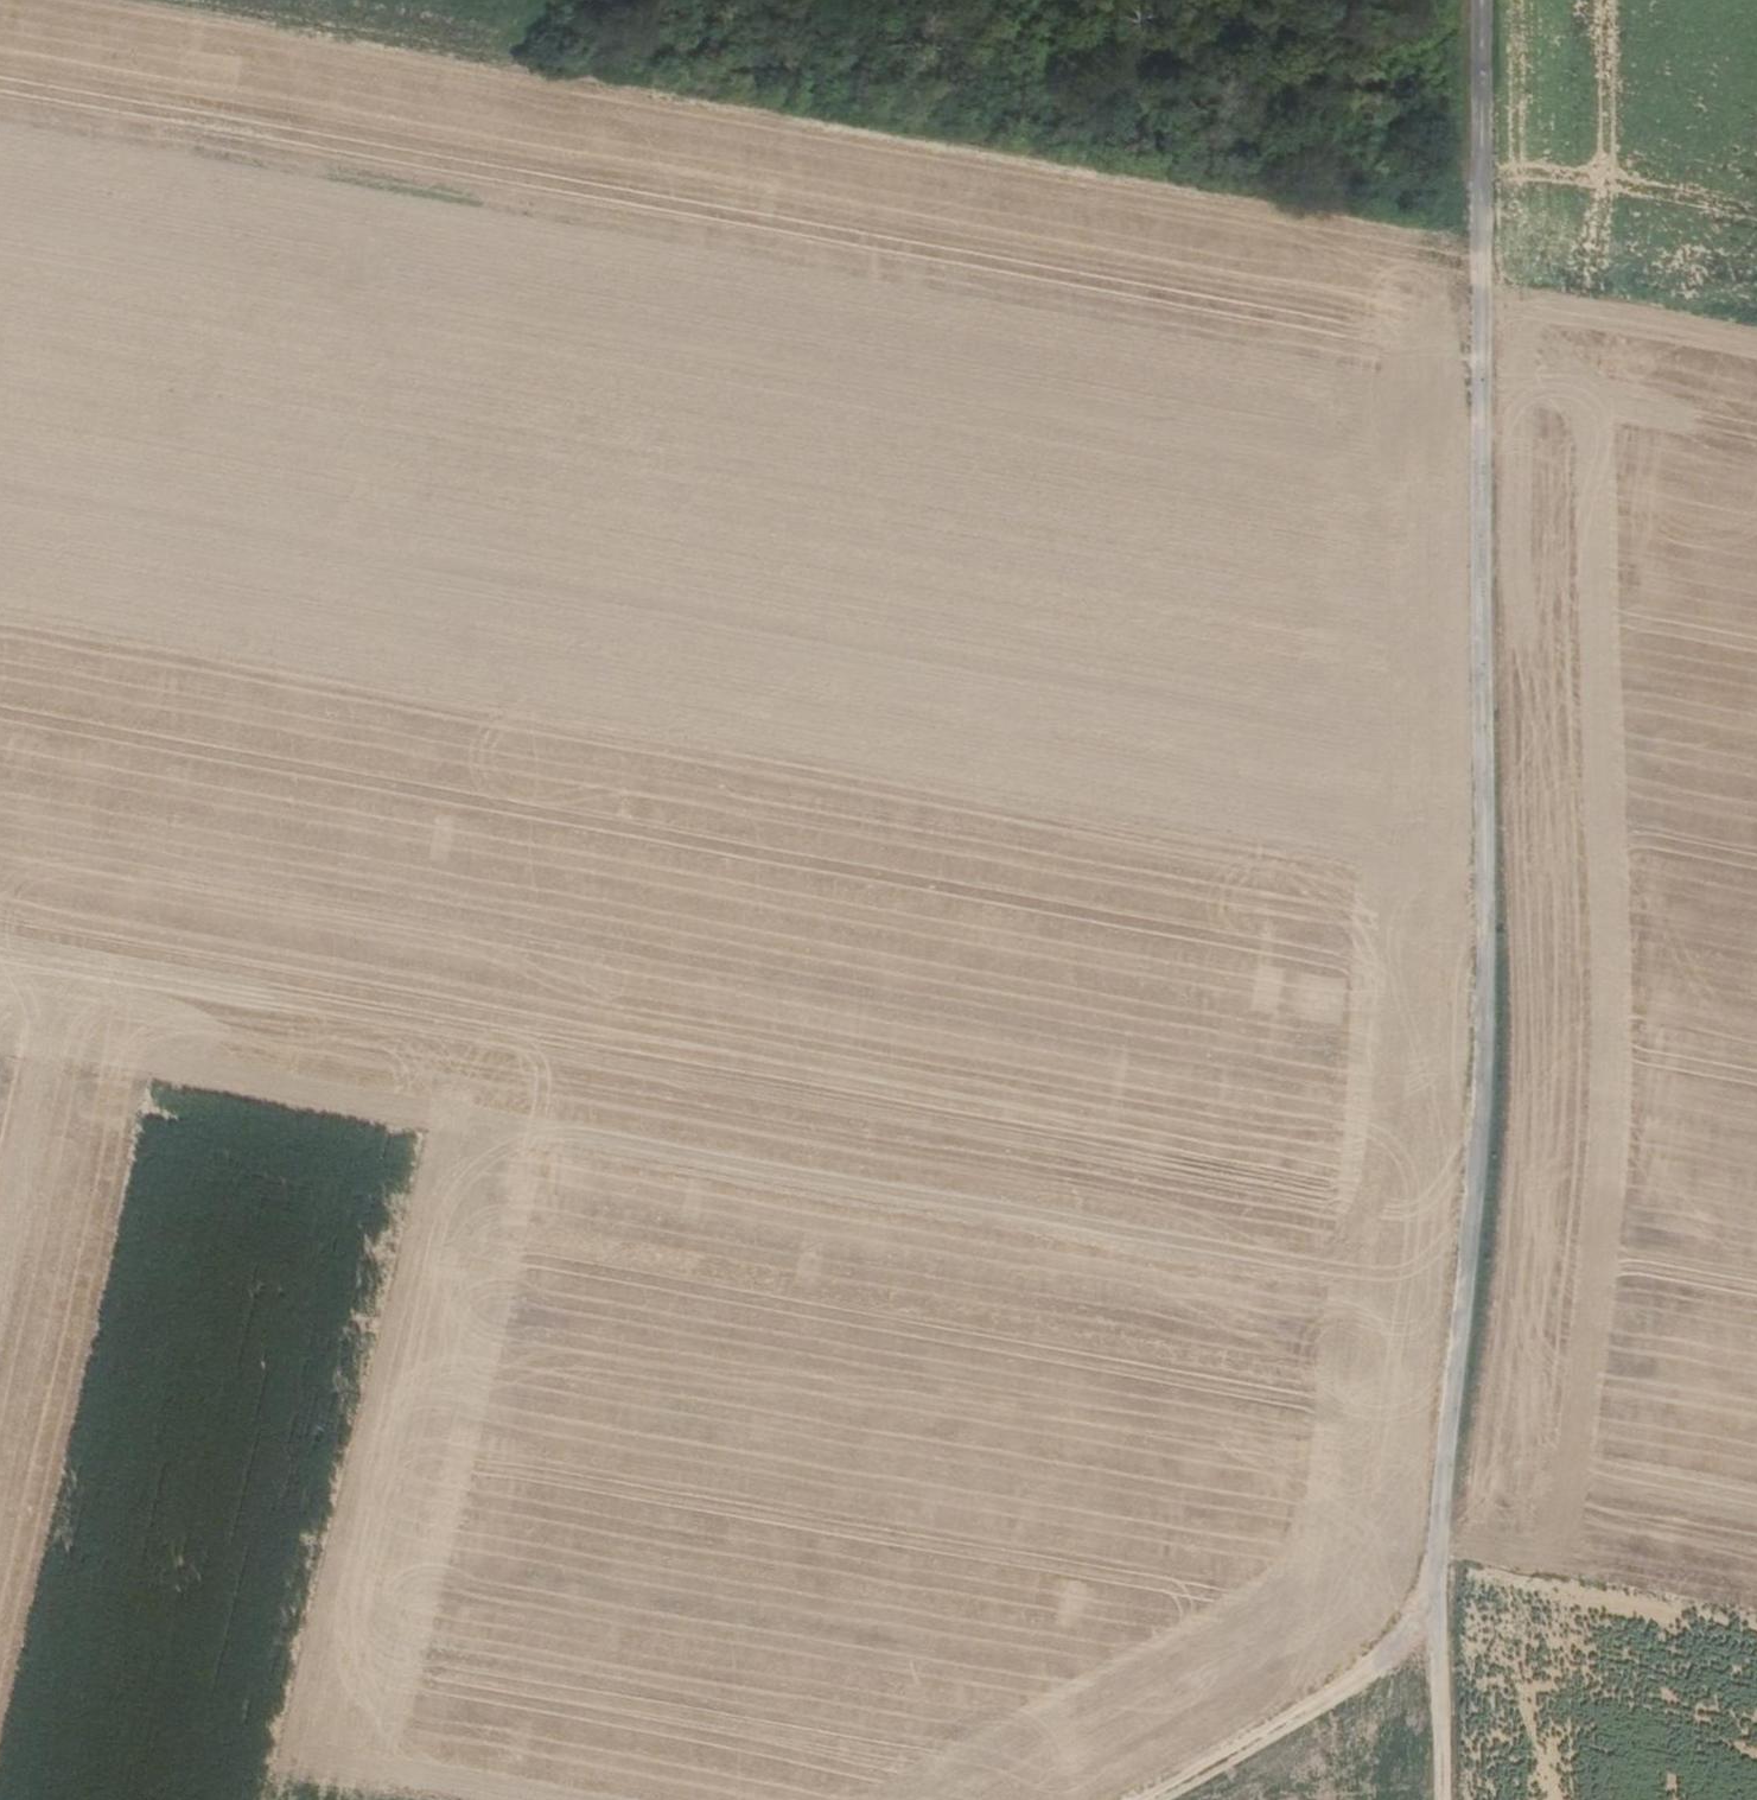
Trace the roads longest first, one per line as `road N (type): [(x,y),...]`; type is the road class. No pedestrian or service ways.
road 1 (track): [(1519,0),(1518,944),(1443,1799)]
road 2 (track): [(1450,1670),(1258,1799)]

